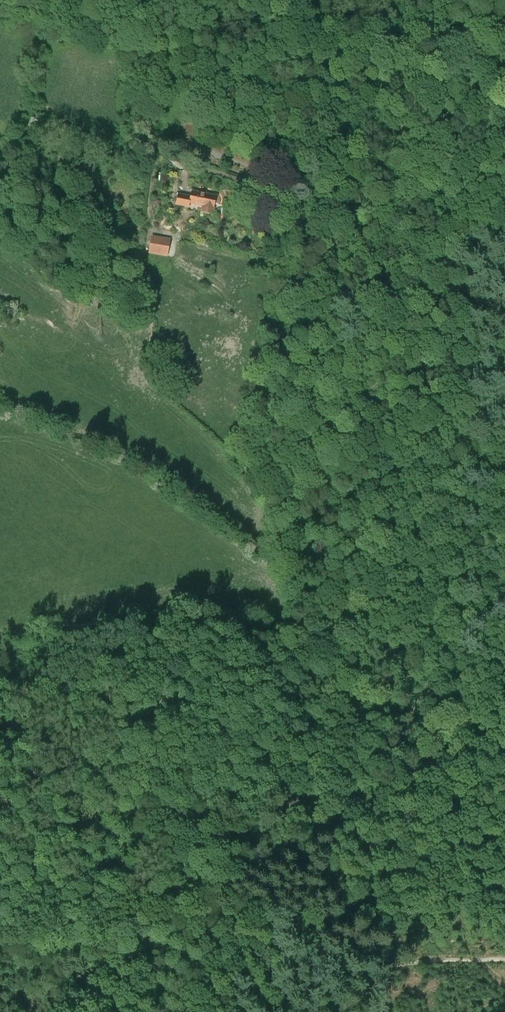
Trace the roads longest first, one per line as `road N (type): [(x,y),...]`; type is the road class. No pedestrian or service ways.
road 1 (track): [(231,906),(270,906),(358,964),(504,958)]
road 2 (track): [(100,24),(212,1),(343,42)]
road 3 (track): [(3,943),(126,936),(231,906)]
road 4 (track): [(343,42),(398,53),(504,24)]
road 5 (track): [(343,42),(326,200)]

